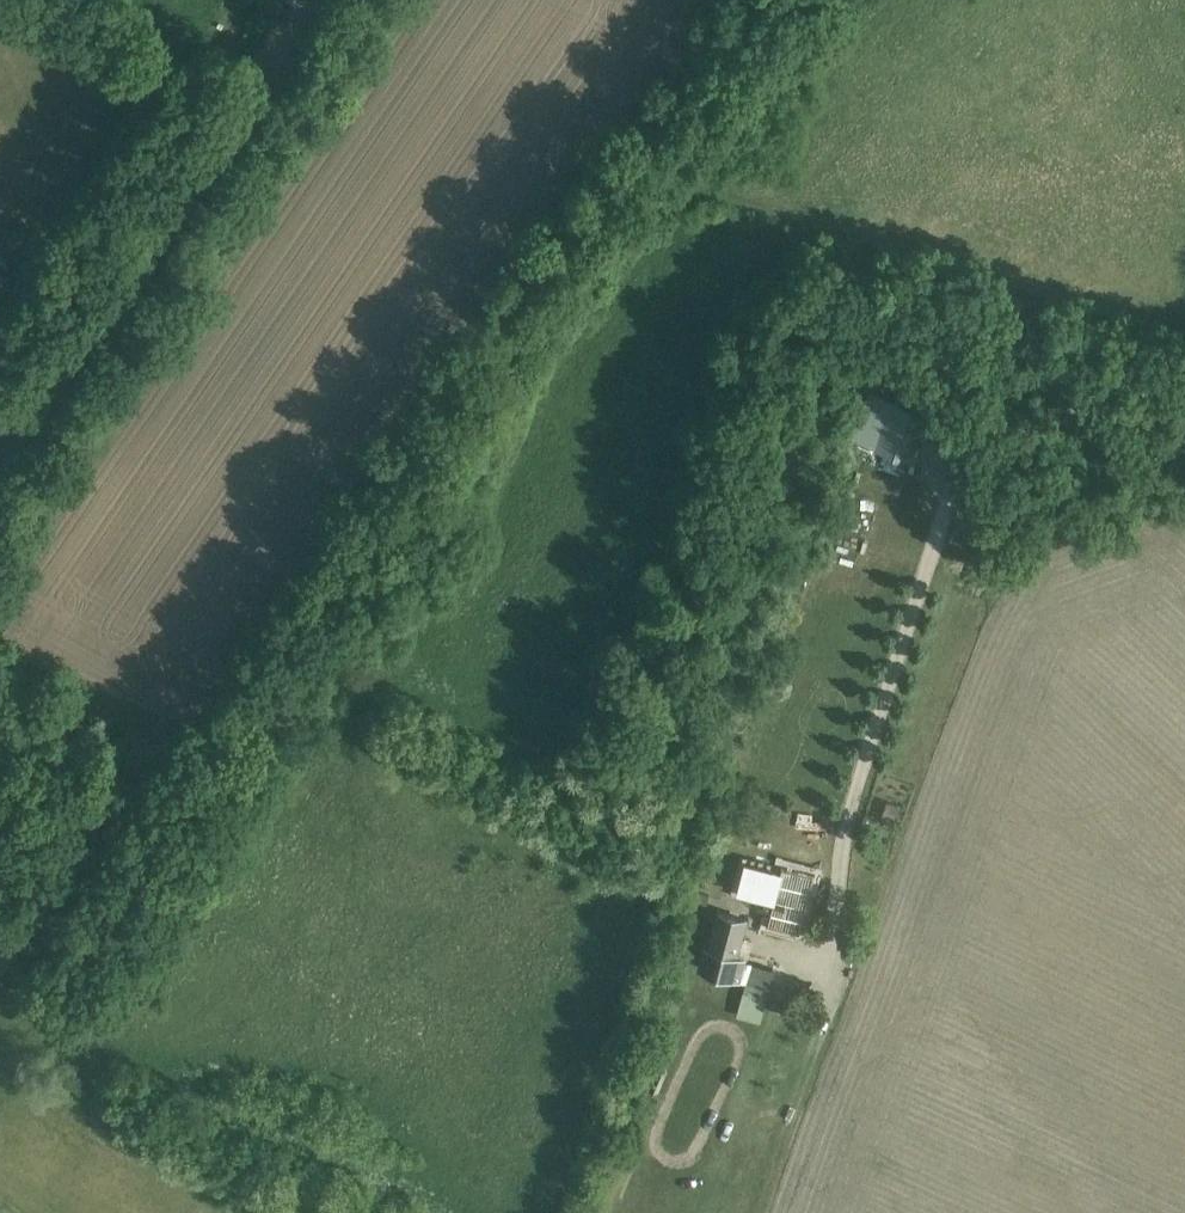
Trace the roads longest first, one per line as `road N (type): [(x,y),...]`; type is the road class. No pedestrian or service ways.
road 1 (track): [(1184,387),(1020,429),(958,458),(849,815),(828,968)]
road 2 (unclassified): [(0,462),(312,0)]

